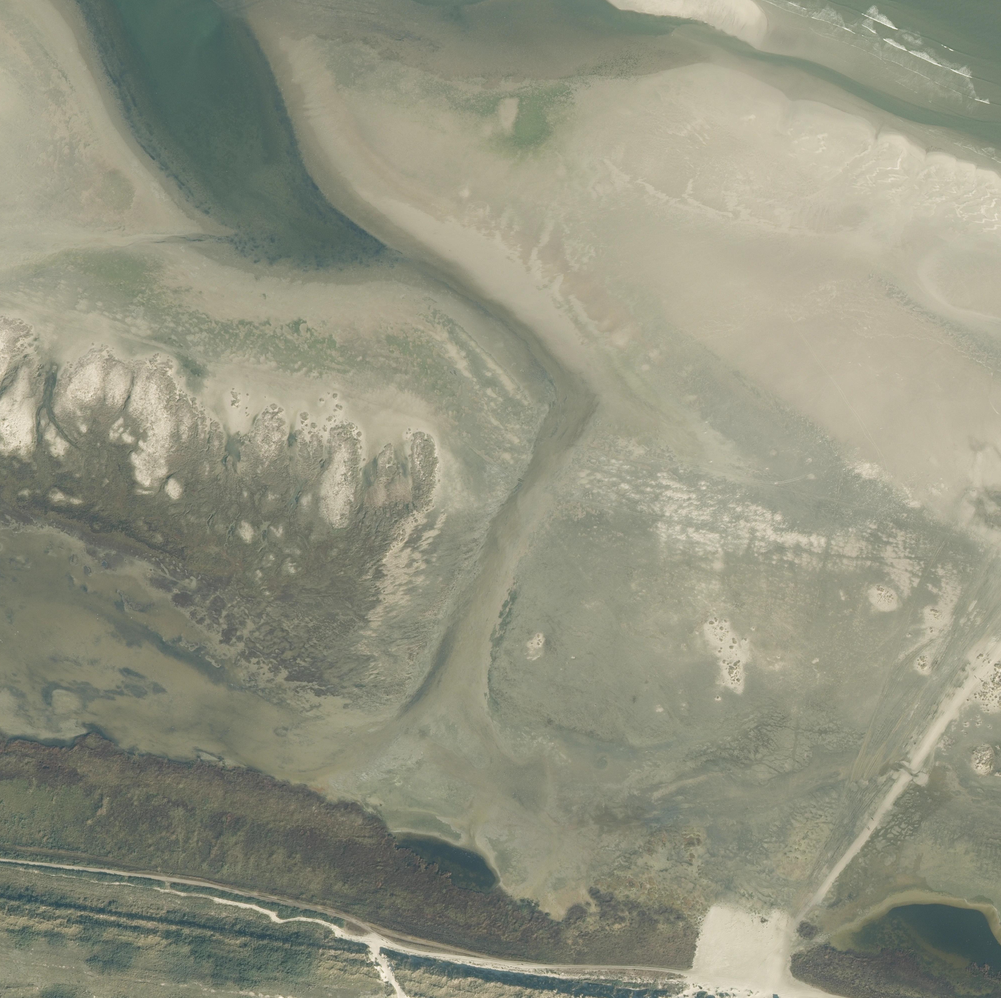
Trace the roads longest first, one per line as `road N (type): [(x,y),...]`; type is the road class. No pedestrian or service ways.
road 1 (track): [(0,861),(249,891),(466,951),(553,963)]

